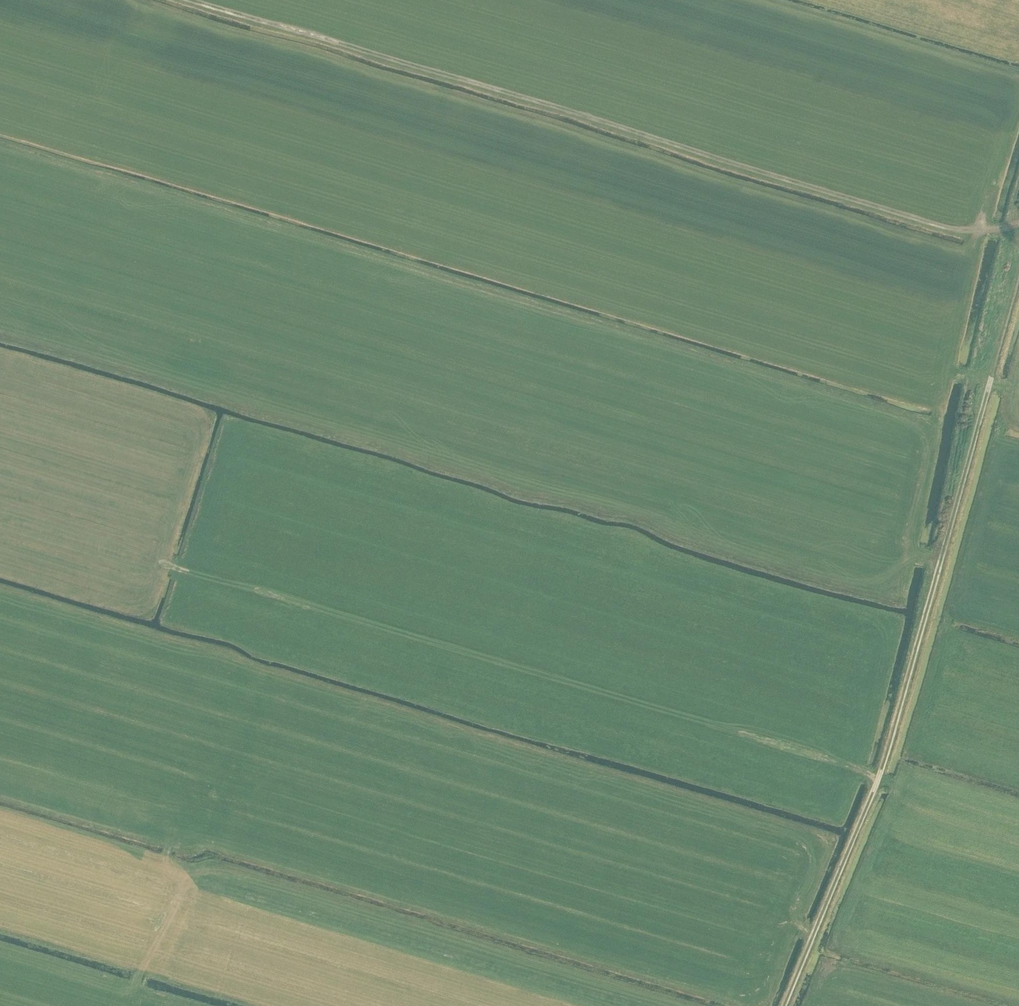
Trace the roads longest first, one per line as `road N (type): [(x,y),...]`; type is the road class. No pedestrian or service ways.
road 1 (track): [(787,1005),(852,853),(1018,278)]

